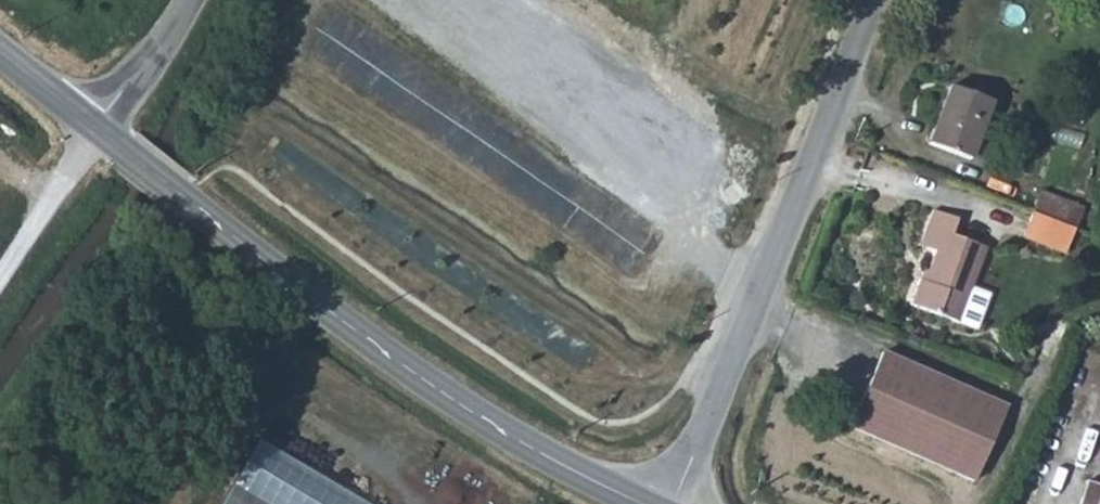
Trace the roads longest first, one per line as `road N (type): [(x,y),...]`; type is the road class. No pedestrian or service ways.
road 1 (secondary): [(643,503),(413,372),(104,135)]
road 2 (residential): [(676,503),(881,0)]
road 3 (residential): [(188,0),(104,135)]
road 4 (secondary): [(104,135),(0,51)]

